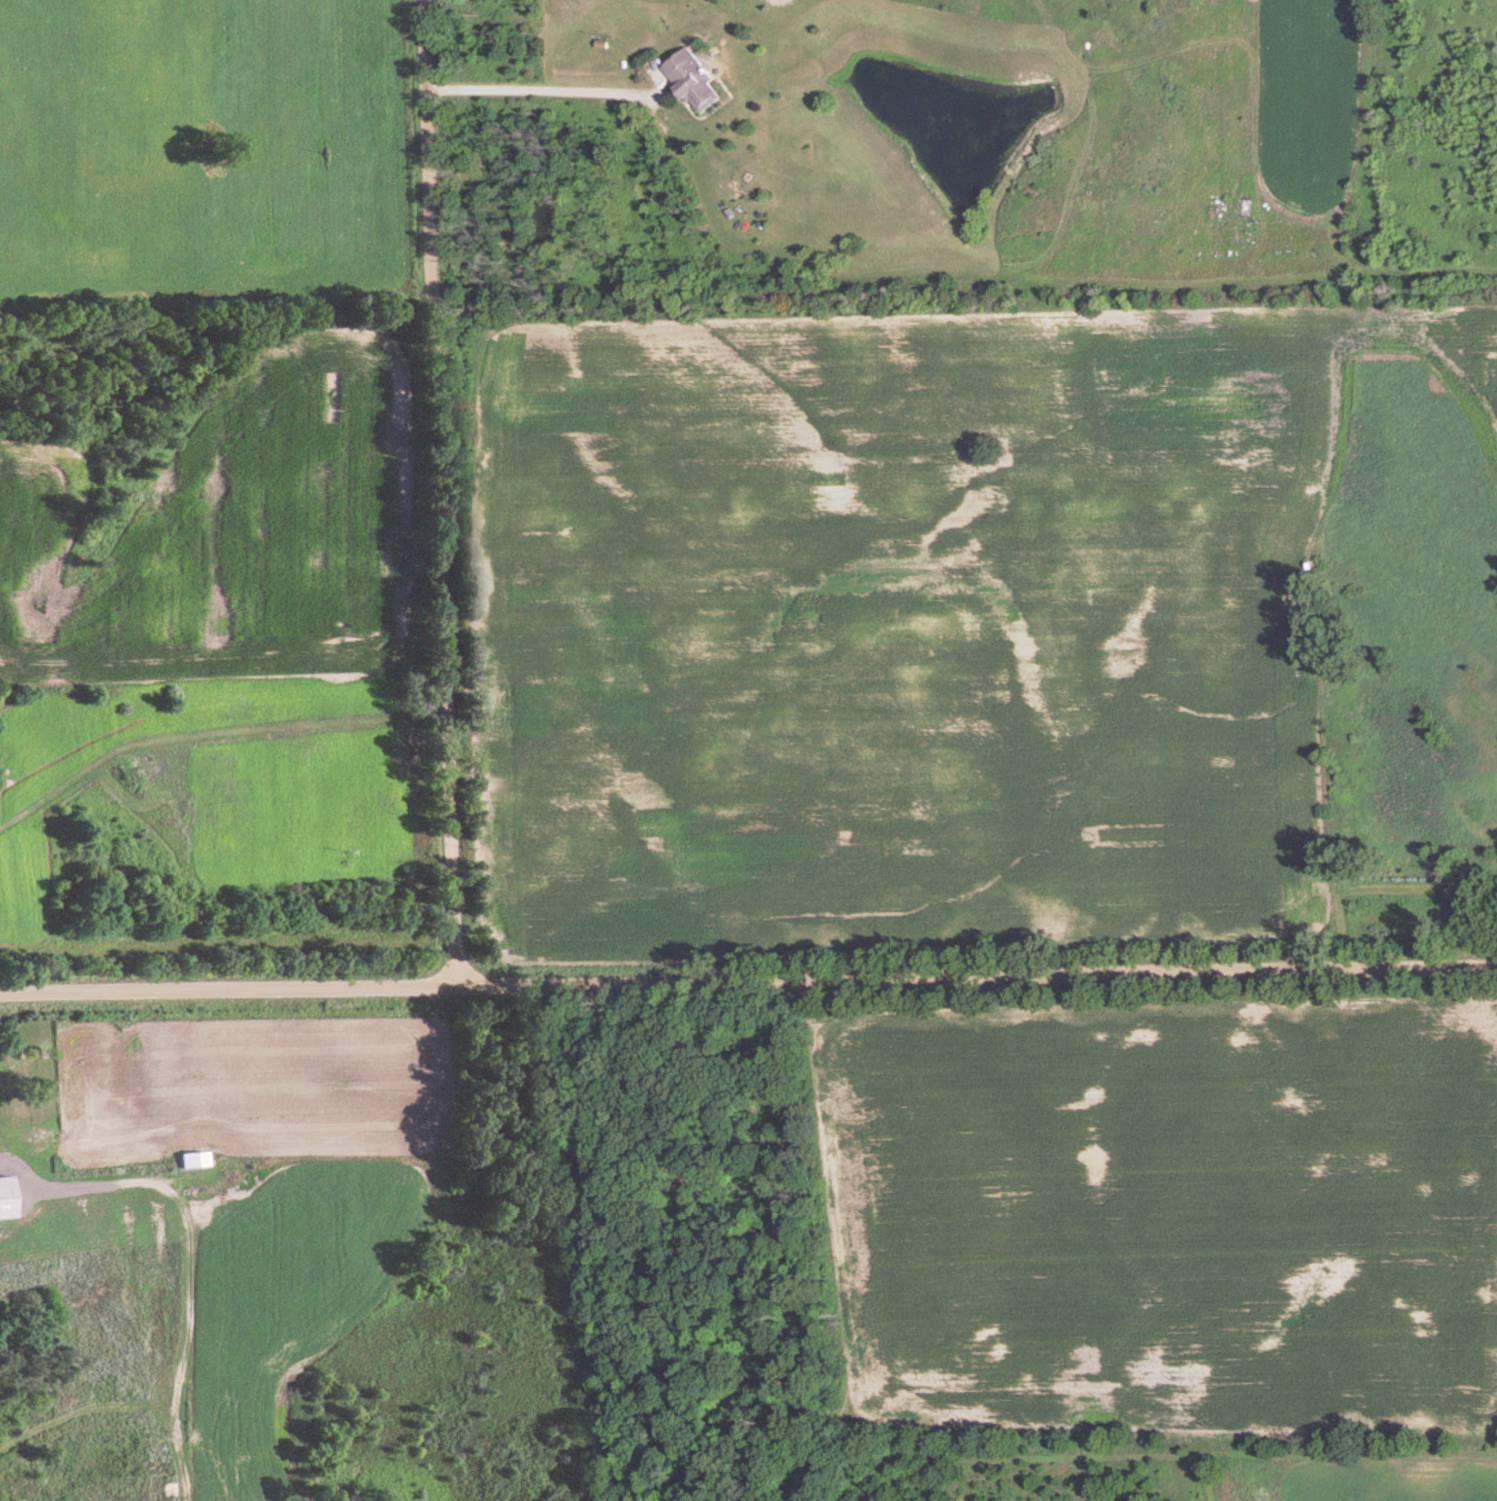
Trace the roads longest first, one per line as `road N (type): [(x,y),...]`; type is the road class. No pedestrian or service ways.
road 1 (residential): [(0,992),(1496,962)]
road 2 (residential): [(456,982),(419,0)]

